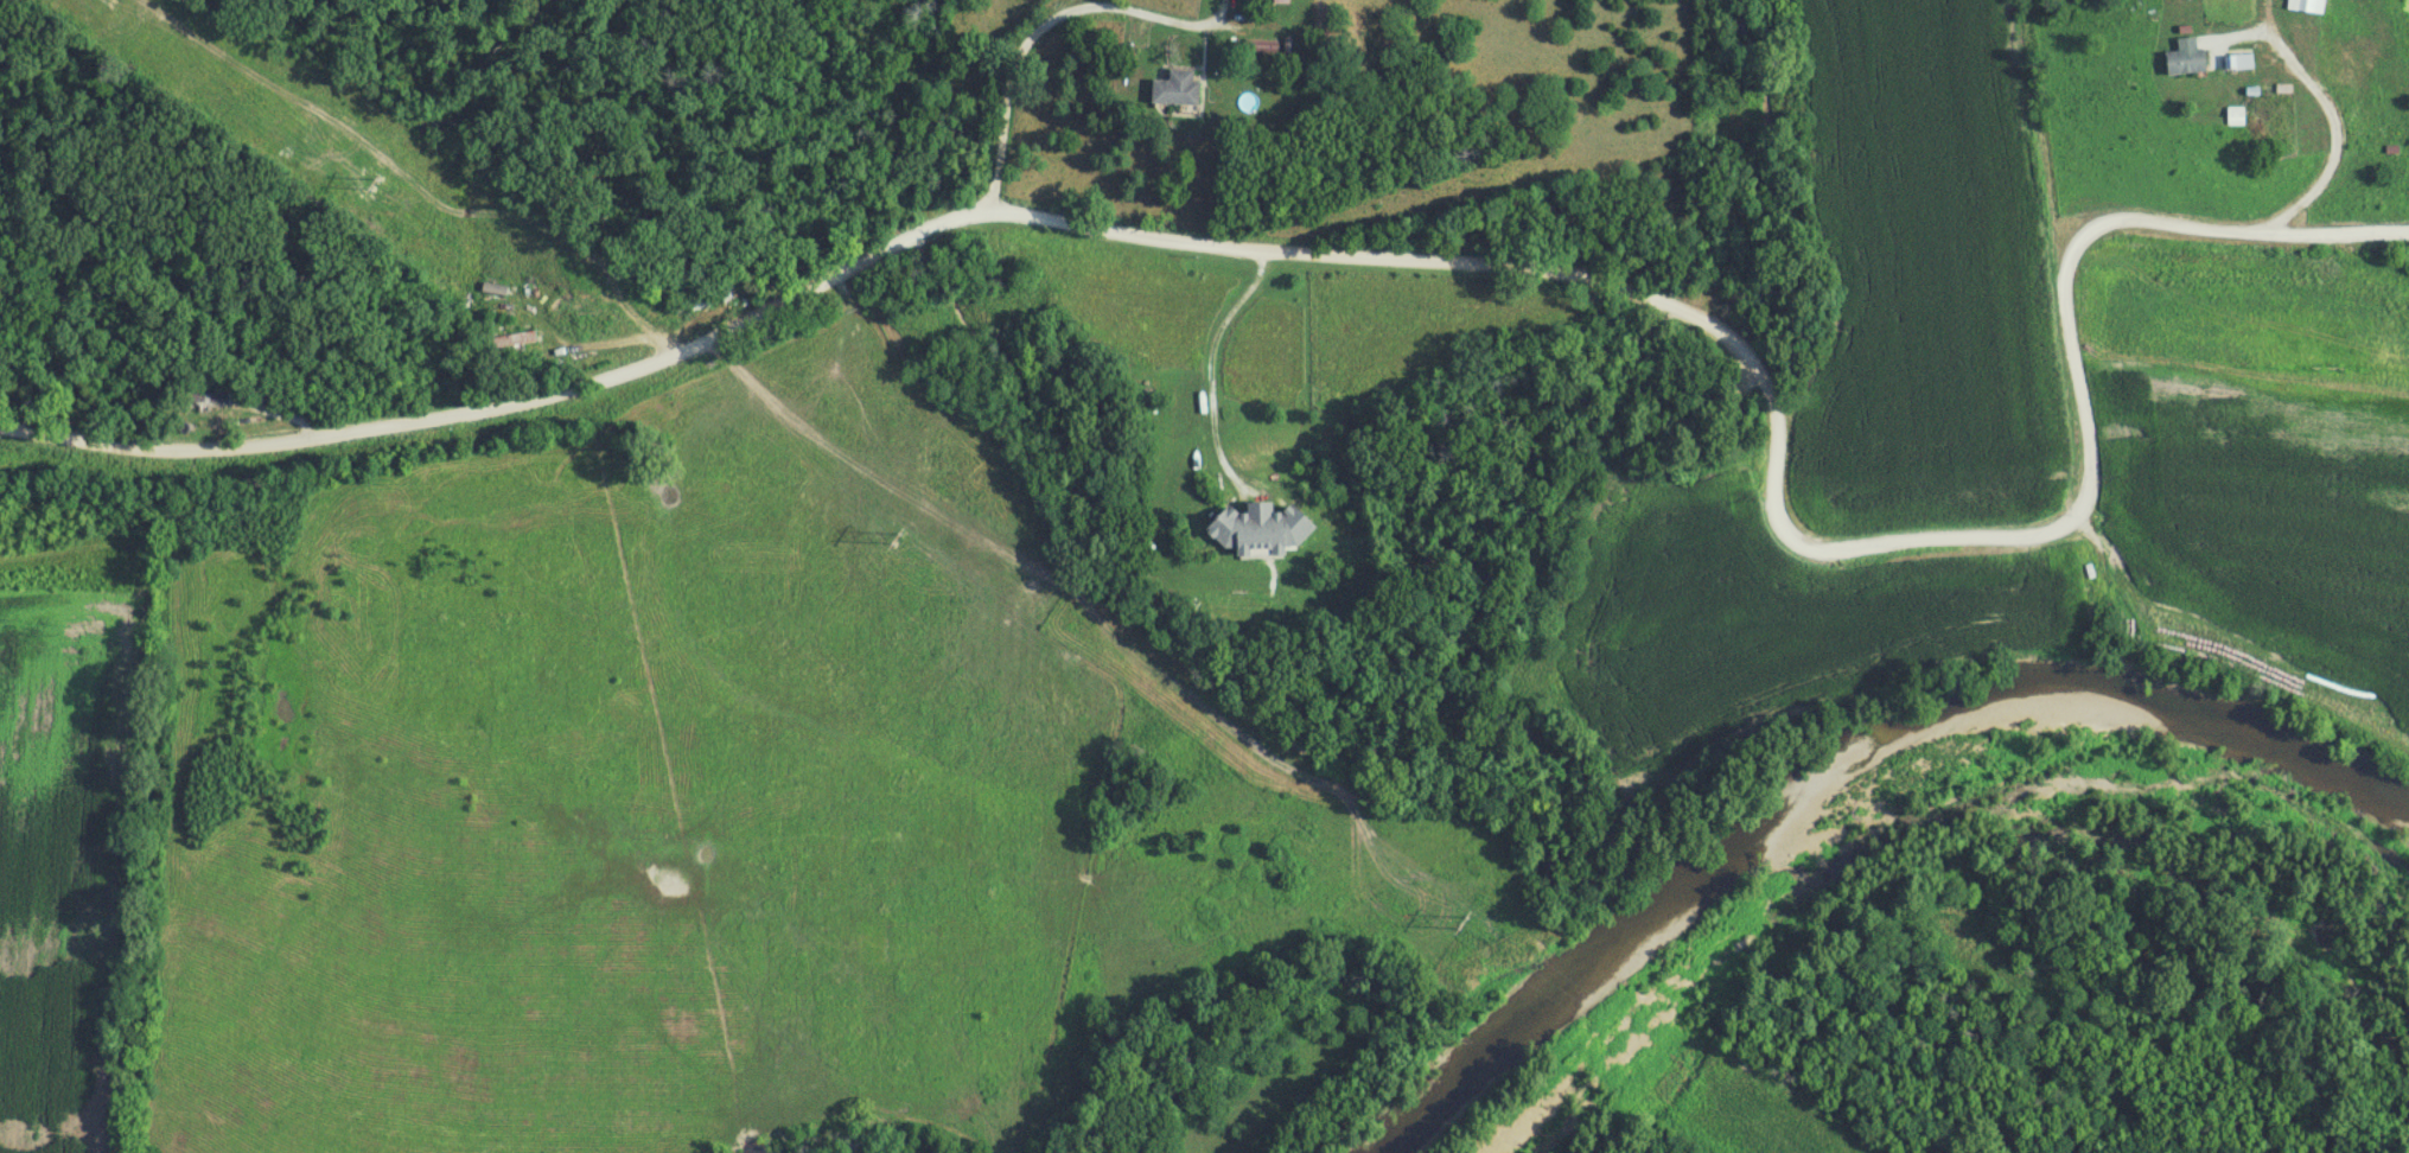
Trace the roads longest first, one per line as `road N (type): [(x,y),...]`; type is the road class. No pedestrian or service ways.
road 1 (residential): [(2250,71),(2288,69),(2315,96),(2334,138),(2330,174),(2265,236),(2109,218),(2076,229),(2067,320),(2089,478),(2073,515),(2040,535),(1822,555),(1789,541),(1773,514),(1774,416),(1753,365),(1681,312),(1615,281),(1499,266),(1248,251),(990,210),(936,227),(620,377),(495,407),(222,448),(0,434)]
road 2 (residential): [(2408,238),(2265,236)]

